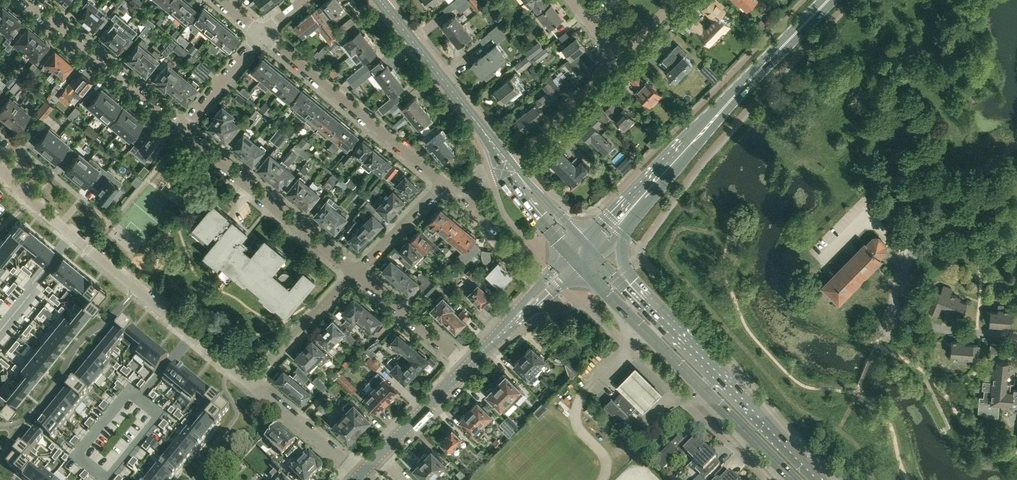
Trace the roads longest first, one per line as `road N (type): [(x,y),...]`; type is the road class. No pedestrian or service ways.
road 1 (secondary): [(591,250),(828,0)]
road 2 (residential): [(249,381),(0,170)]
road 3 (primary): [(817,479),(591,250)]
road 4 (primary): [(578,262),(795,479)]
road 5 (residential): [(440,181),(262,31)]
road 6 (residential): [(183,129),(355,273)]
road 7 (primary): [(509,169),(382,0)]
road 8 (residential): [(183,129),(27,0)]
road 9 (tertiary): [(465,367),(578,262)]
road 10 (tertiary): [(359,475),(465,367)]
road 11 (residential): [(355,273),(249,381)]
road 12 (residential): [(359,475),(249,381)]
road 13 (residential): [(355,273),(465,367)]
road 14 (residential): [(519,160),(621,58)]
road 15 (residential): [(911,257),(868,213),(819,262)]
road 16 (residential): [(891,308),(940,330),(1016,335)]
road 17 (residential): [(183,129),(262,31)]
road 18 (residential): [(355,273),(440,181)]

